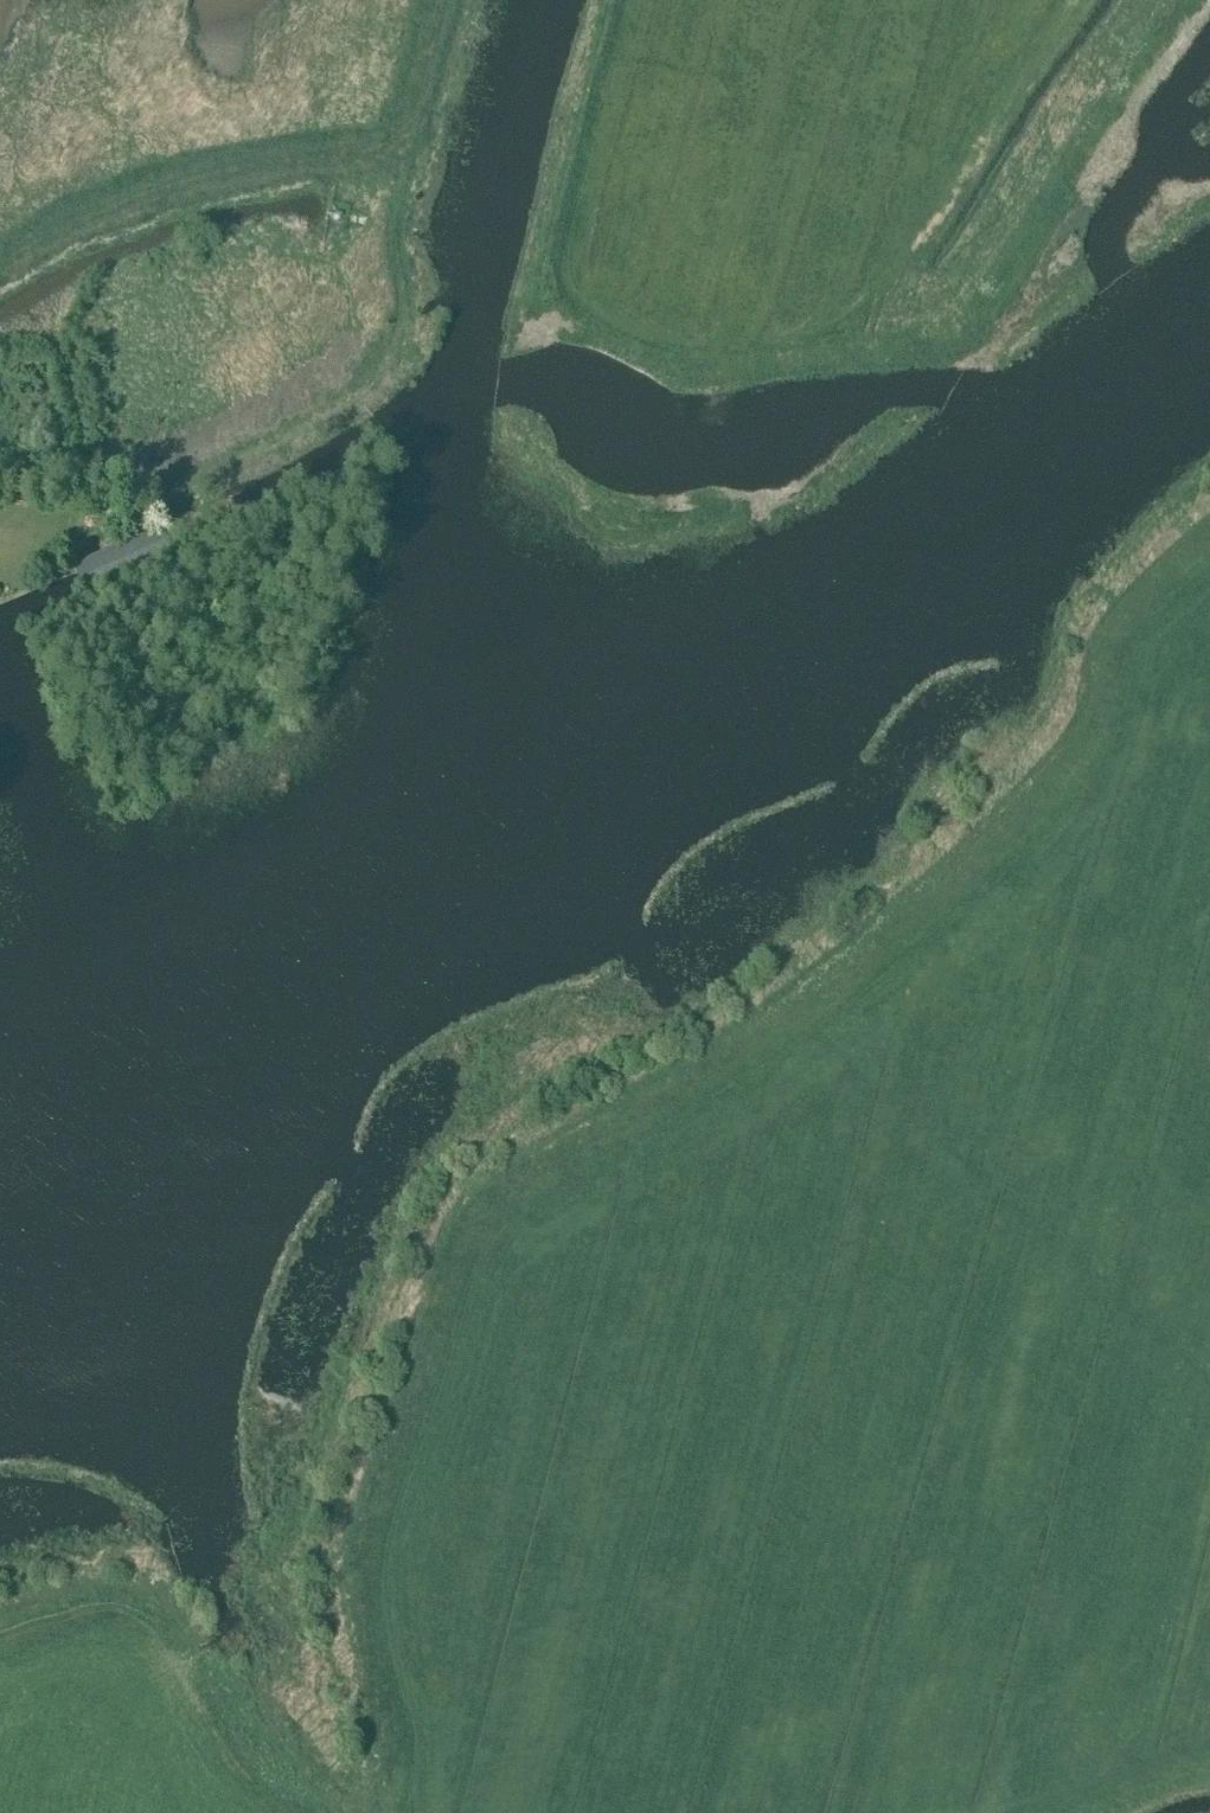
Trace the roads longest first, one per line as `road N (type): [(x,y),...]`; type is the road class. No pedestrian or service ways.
road 1 (track): [(438,0),(405,127),(388,151),(214,177),(108,214),(0,267)]

